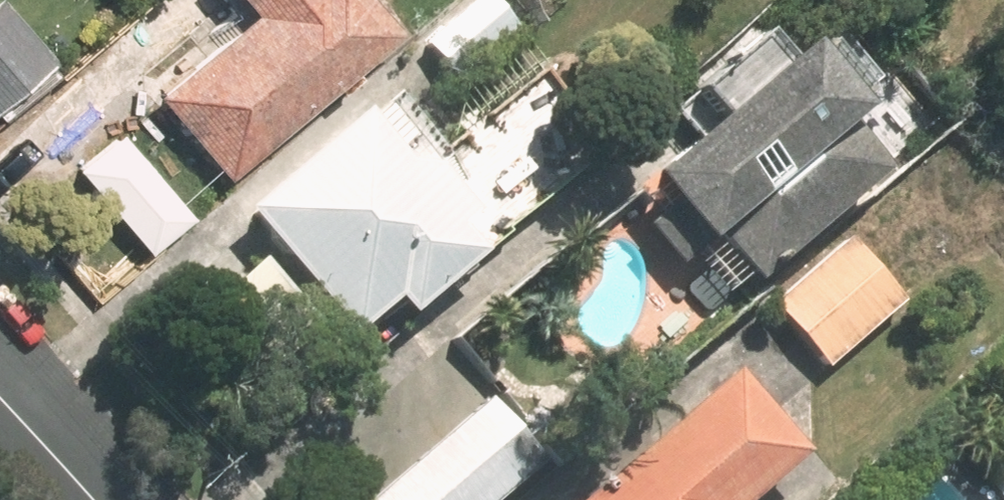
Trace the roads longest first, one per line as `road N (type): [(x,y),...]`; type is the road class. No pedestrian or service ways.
road 1 (residential): [(0,399),(91,499)]

